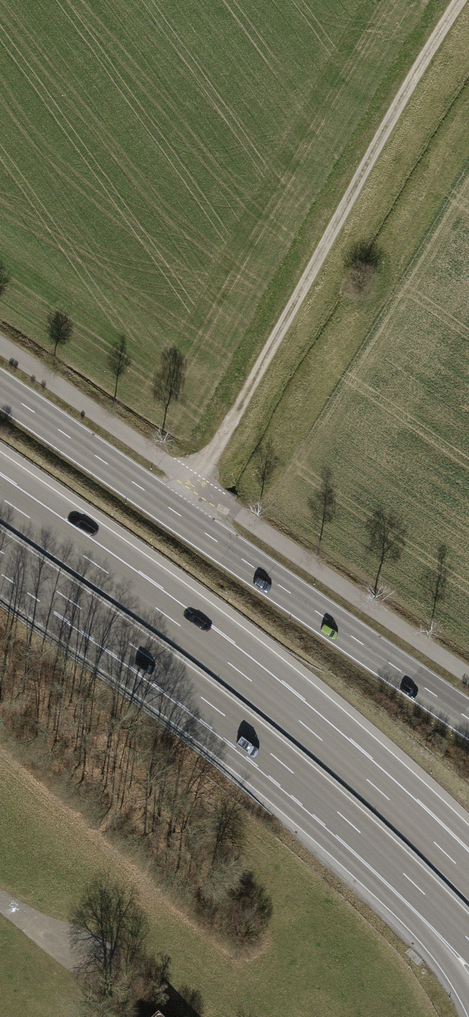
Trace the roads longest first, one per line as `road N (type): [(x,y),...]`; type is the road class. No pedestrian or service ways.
road 1 (track): [(462,0),(178,514)]
road 2 (primary): [(0,388),(468,718)]
road 3 (motorway): [(310,730),(0,497)]
road 4 (motorway): [(0,553),(288,769)]
road 5 (motorway): [(288,769),(468,995)]
road 6 (motorway): [(288,769),(468,940)]
road 7 (motorway): [(468,877),(310,730)]
road 8 (motorway): [(468,858),(310,730)]

